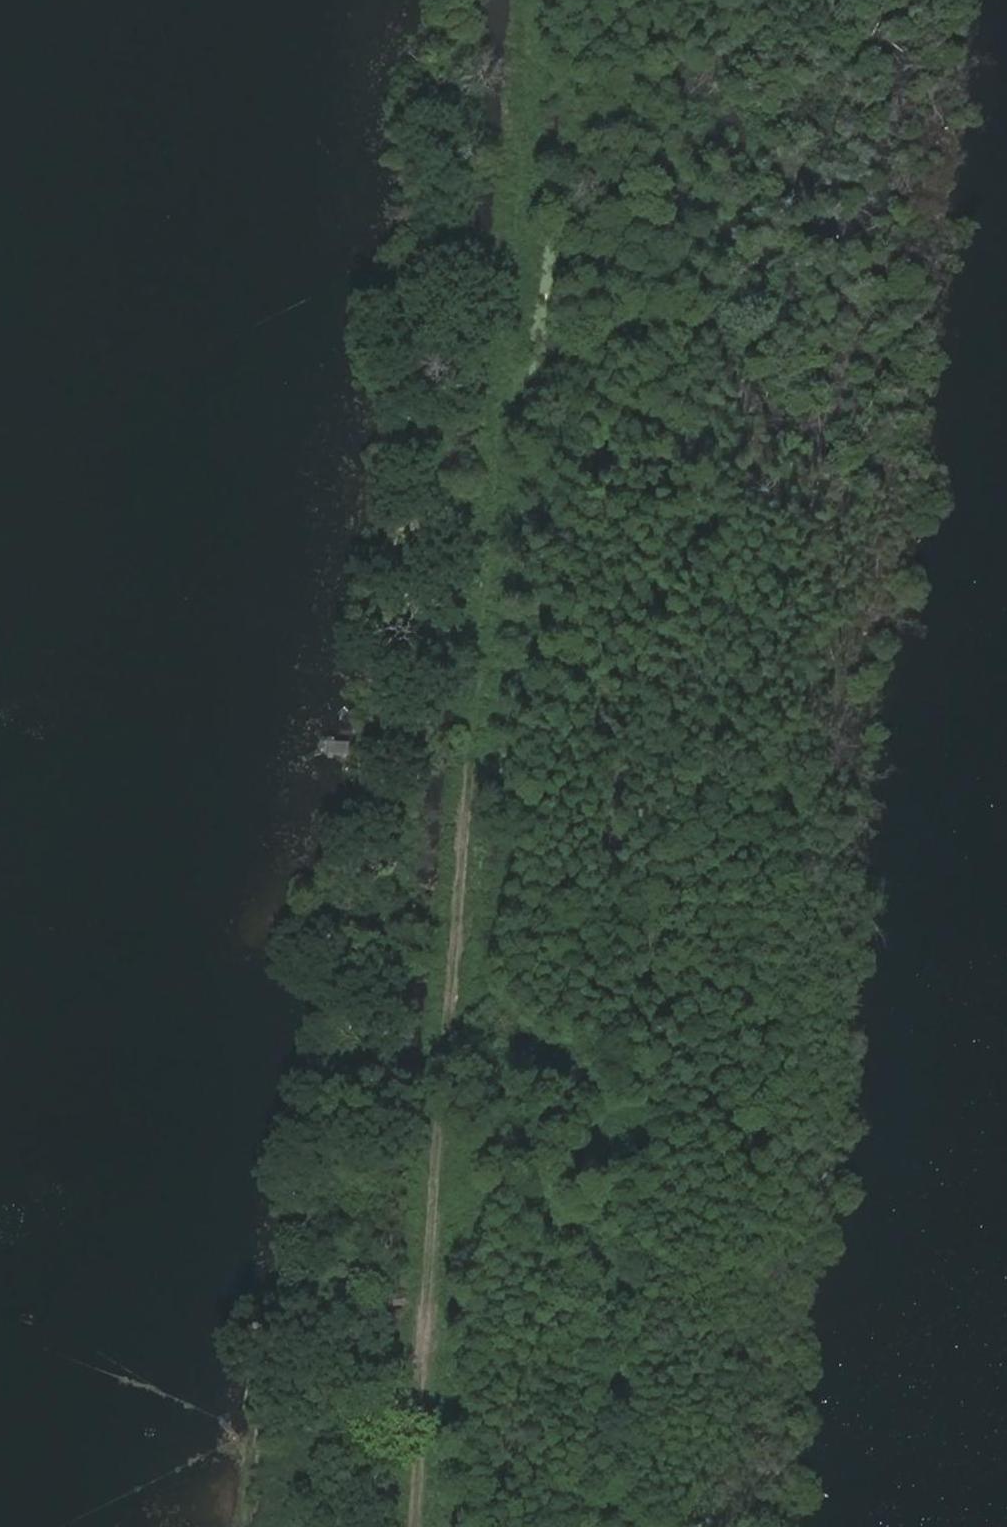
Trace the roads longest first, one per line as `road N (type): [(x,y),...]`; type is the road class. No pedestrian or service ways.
road 1 (track): [(411,1526),(527,274),(524,0)]

